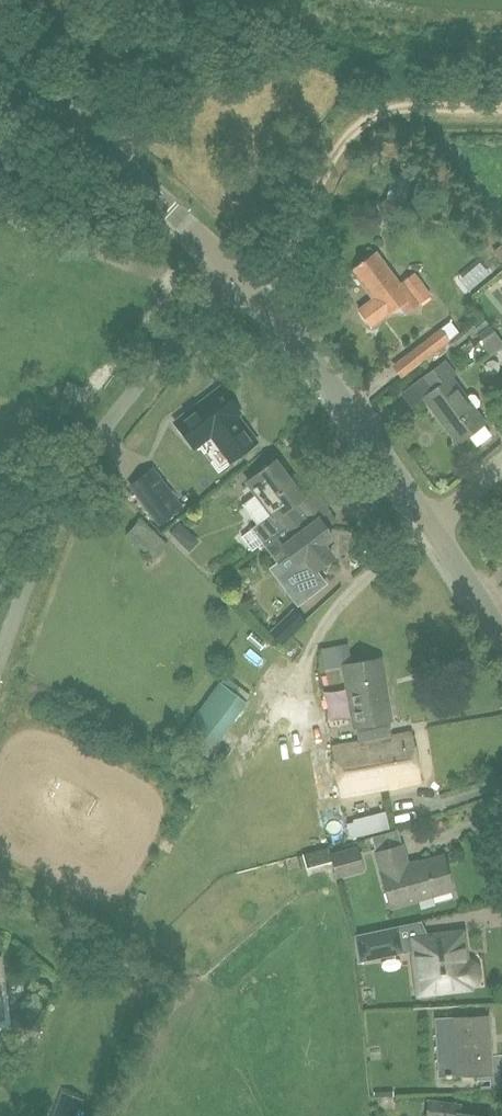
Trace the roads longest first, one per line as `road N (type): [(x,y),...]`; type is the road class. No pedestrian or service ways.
road 1 (residential): [(0,659),(52,522),(119,413),(233,271)]
road 2 (track): [(501,105),(402,104),(362,122),(290,248),(251,289)]
road 3 (tertiary): [(433,525),(321,371),(233,271)]
road 4 (tertiary): [(233,271),(0,52)]
road 5 (track): [(116,159),(131,111),(48,0)]
road 6 (tertiary): [(501,637),(433,525)]

